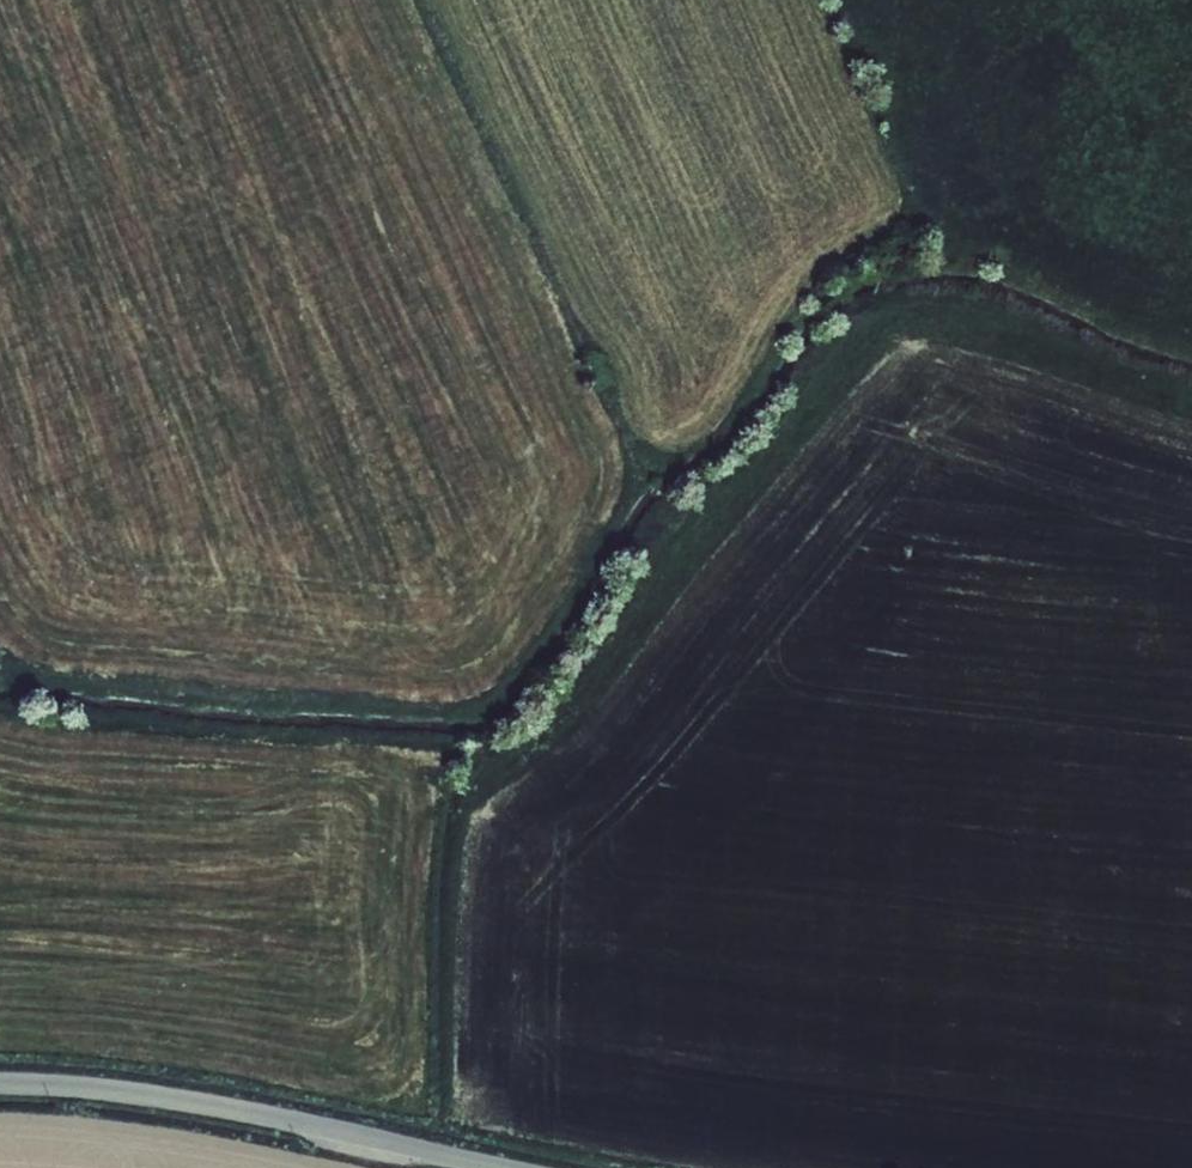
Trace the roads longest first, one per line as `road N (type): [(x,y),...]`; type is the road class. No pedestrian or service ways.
road 1 (unclassified): [(0,1084),(202,1107),(488,1167)]

